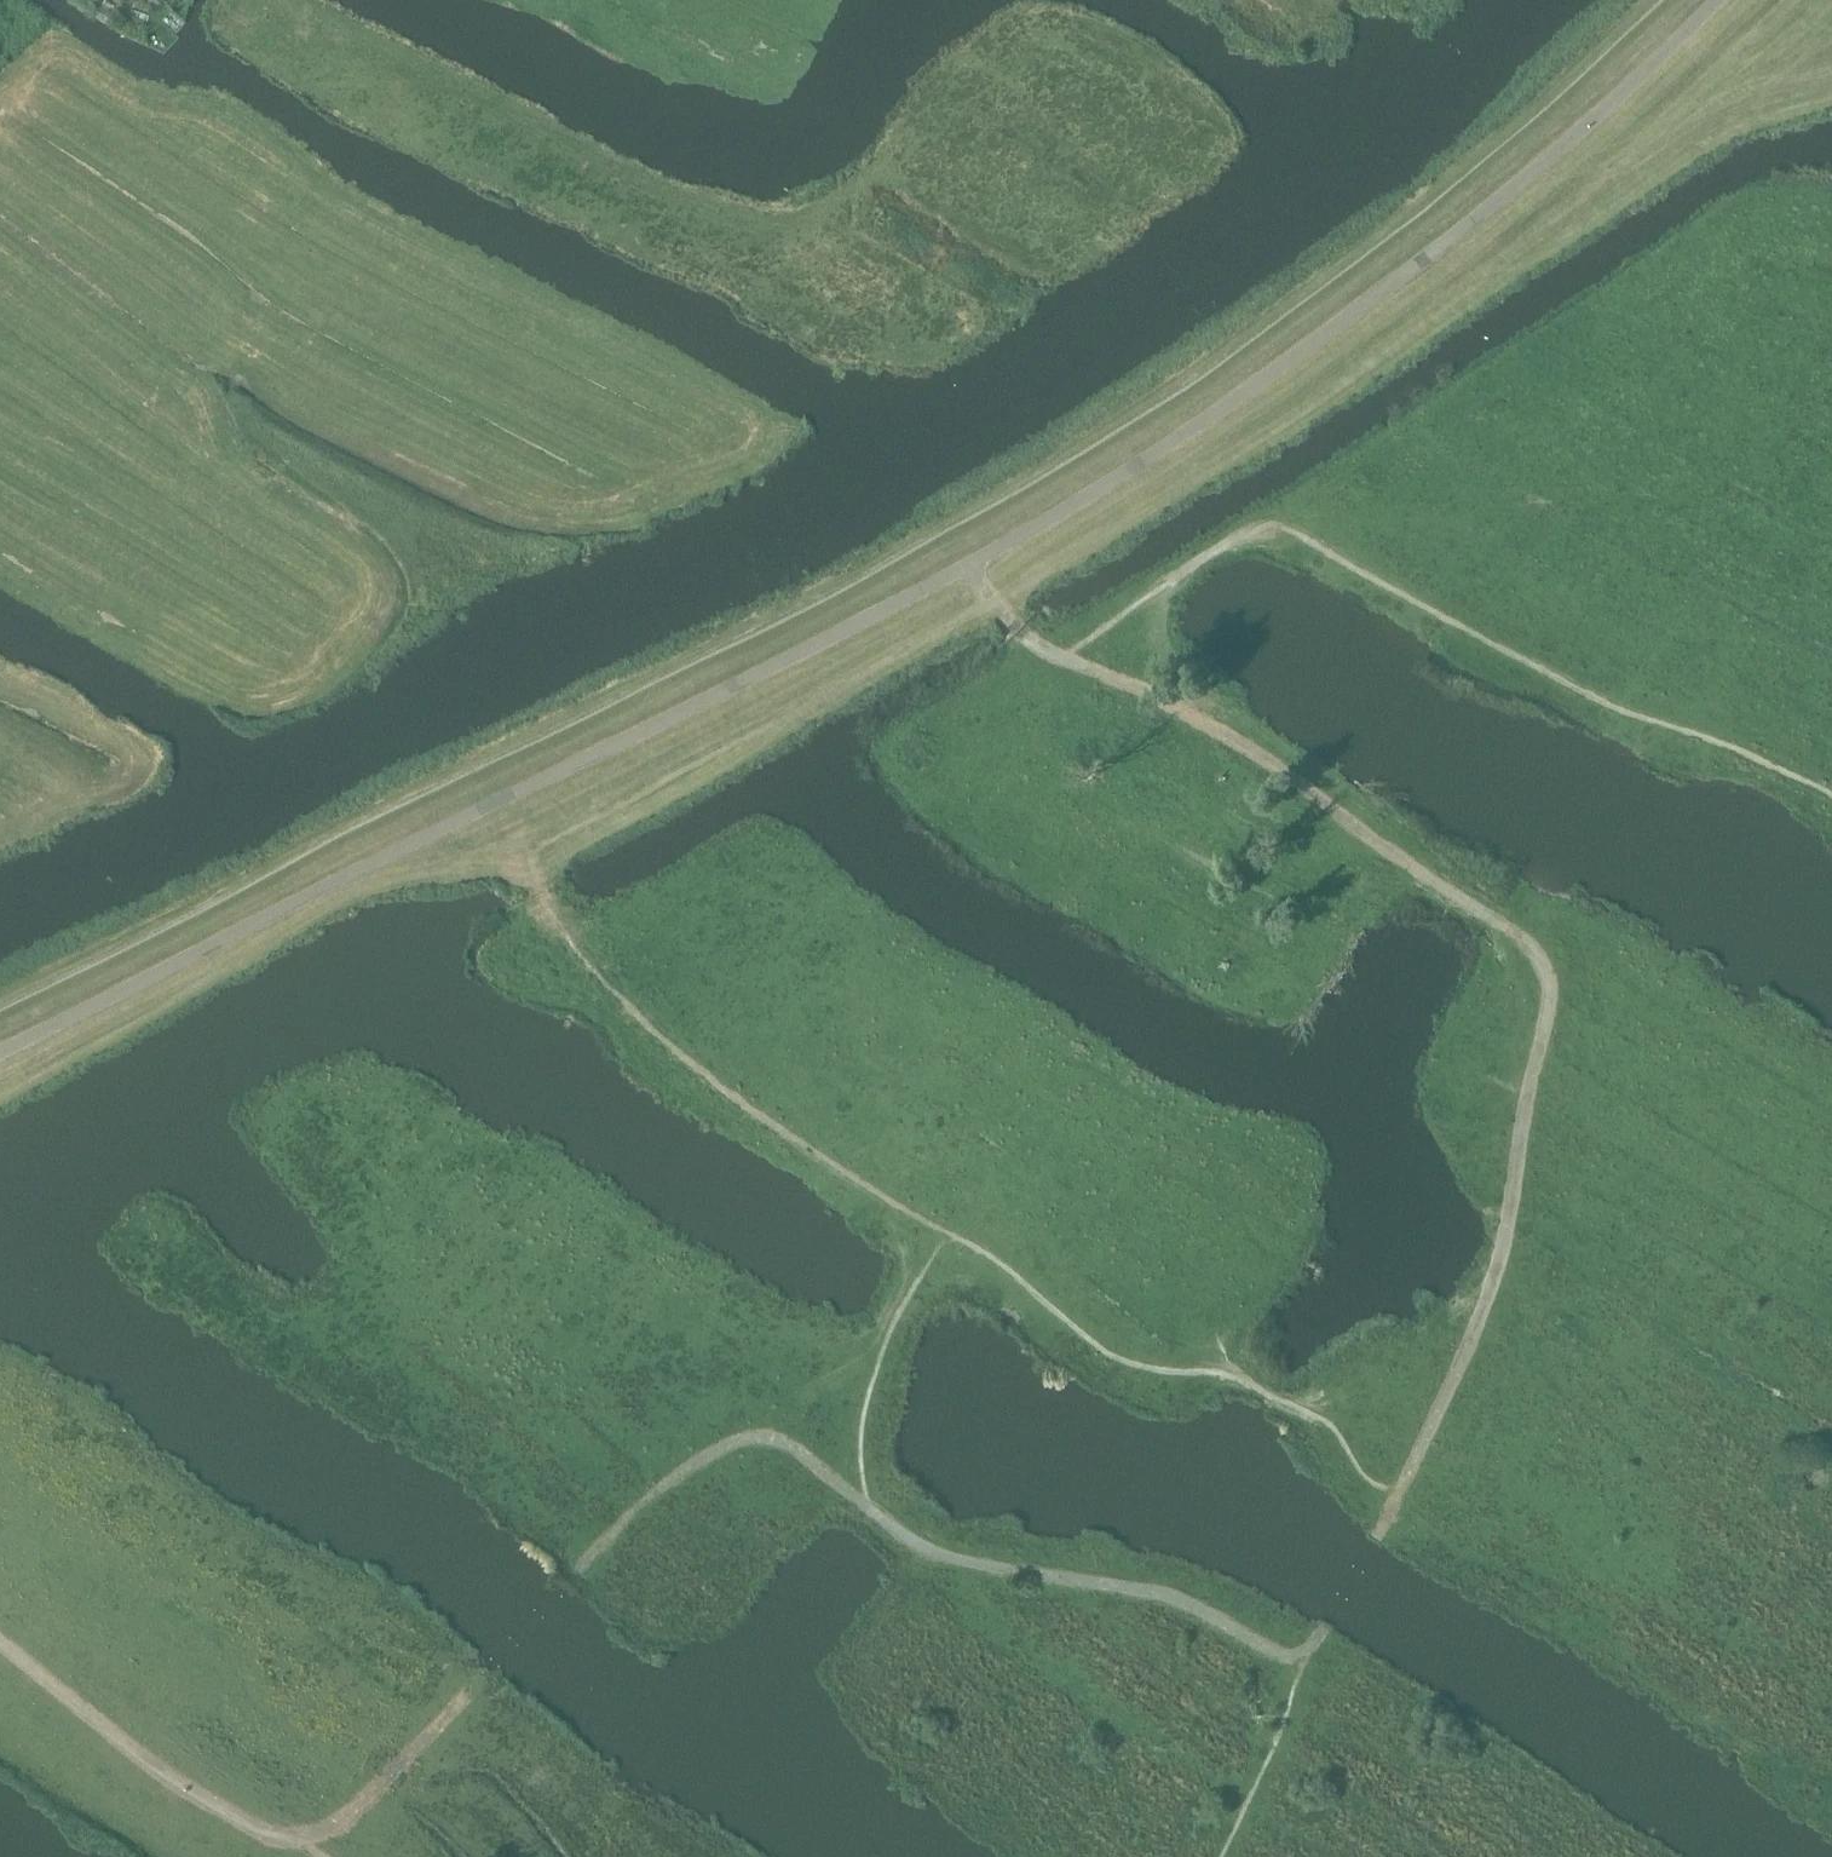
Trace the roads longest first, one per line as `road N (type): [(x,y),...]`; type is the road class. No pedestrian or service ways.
road 1 (track): [(1466,907),(1525,938),(1547,973),(1552,1002),(1485,1332),(1400,1500)]
road 2 (track): [(867,1505),(917,1545),(1172,1597),(1279,1650),(1307,1656)]
road 3 (track): [(1057,660),(1236,746),(1448,894)]
road 4 (track): [(300,1843),(230,1820),(0,1648)]
road 5 (track): [(574,1574),(675,1475),(742,1443),(796,1454),(867,1505)]
road 6 (track): [(300,1843),(380,1792),(487,1674)]
road 7 (track): [(974,567),(1017,633),(1057,660)]

